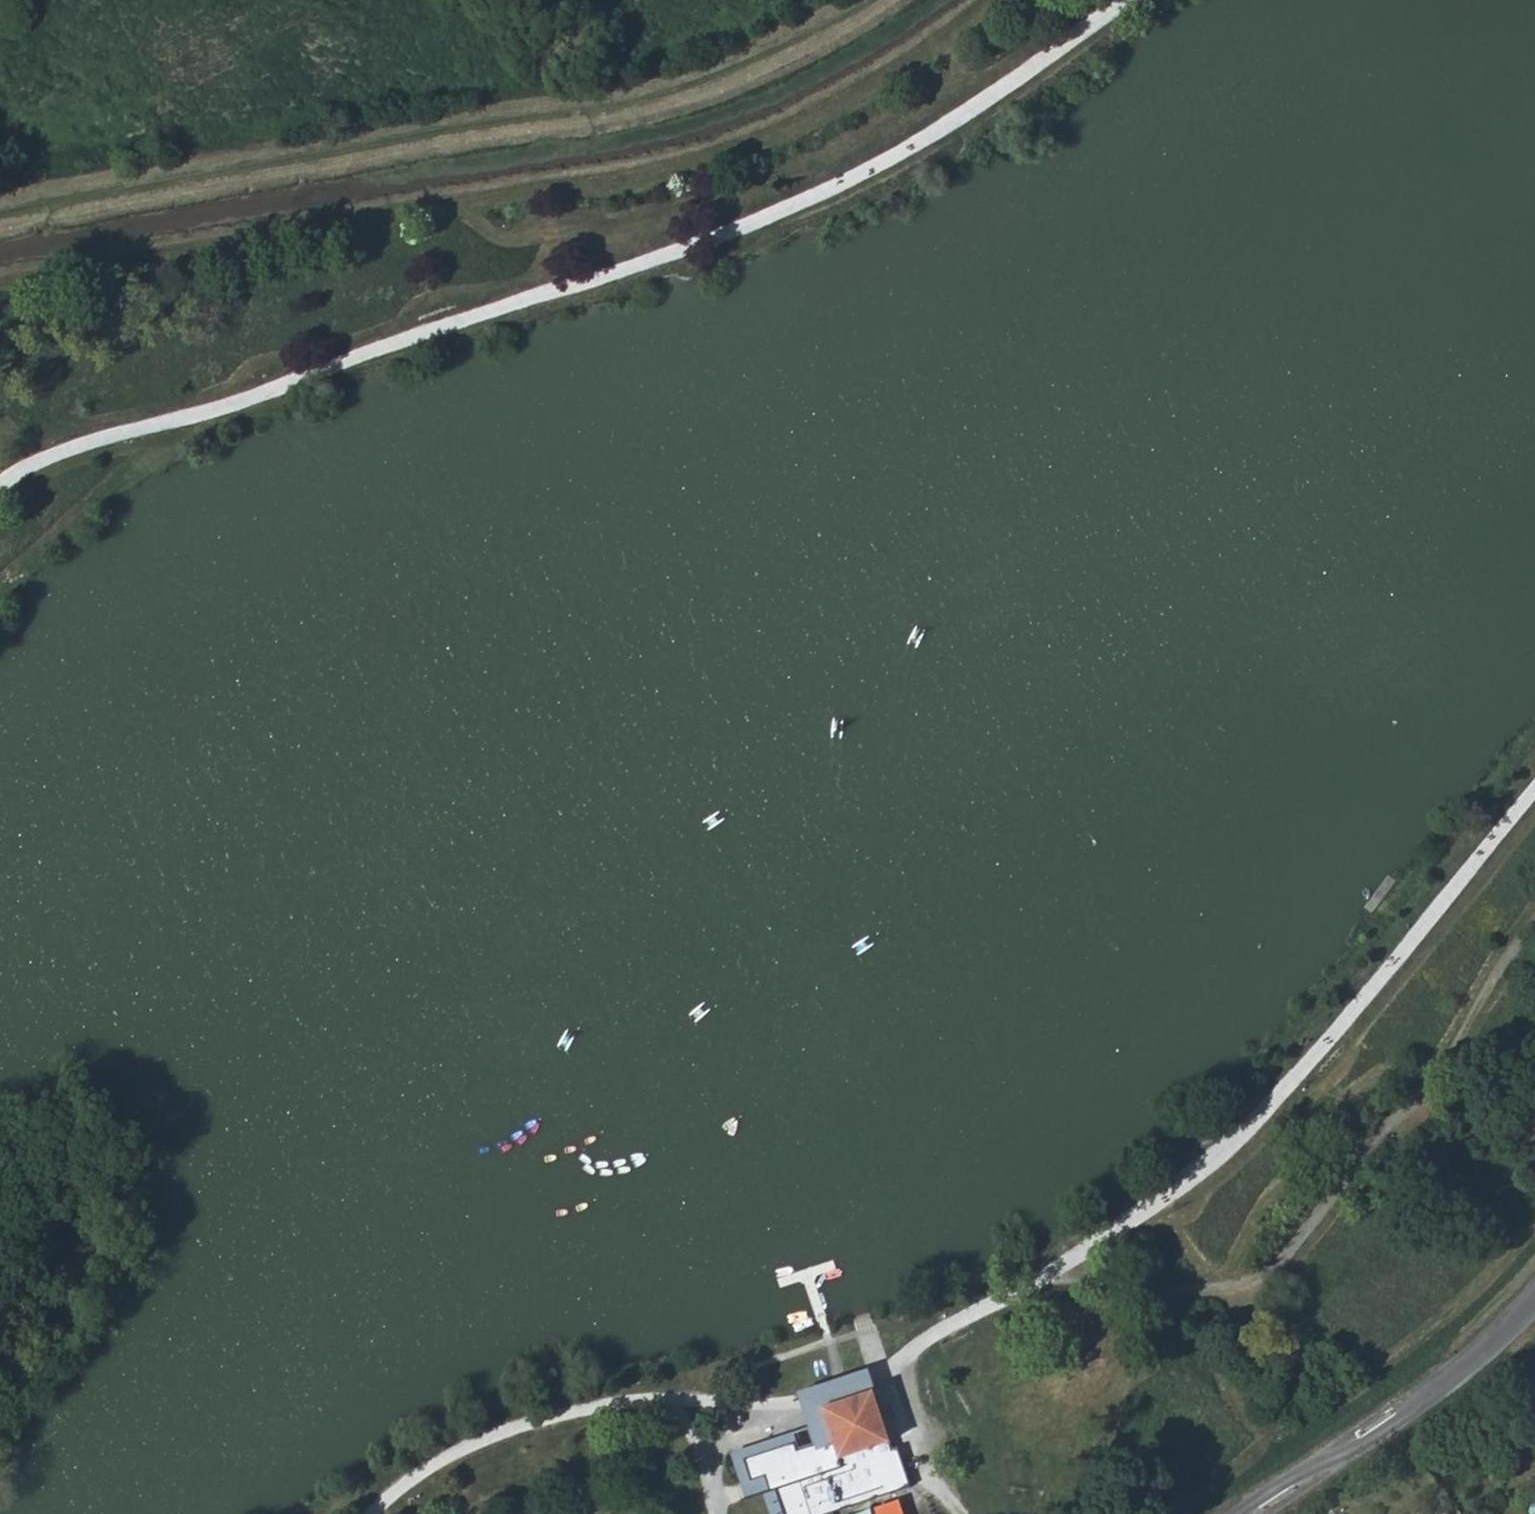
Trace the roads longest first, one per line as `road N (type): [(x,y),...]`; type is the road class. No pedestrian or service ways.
road 1 (track): [(879,0),(722,83),(0,223)]
road 2 (unclassified): [(1249,1513),(1435,1393),(1534,1298)]

